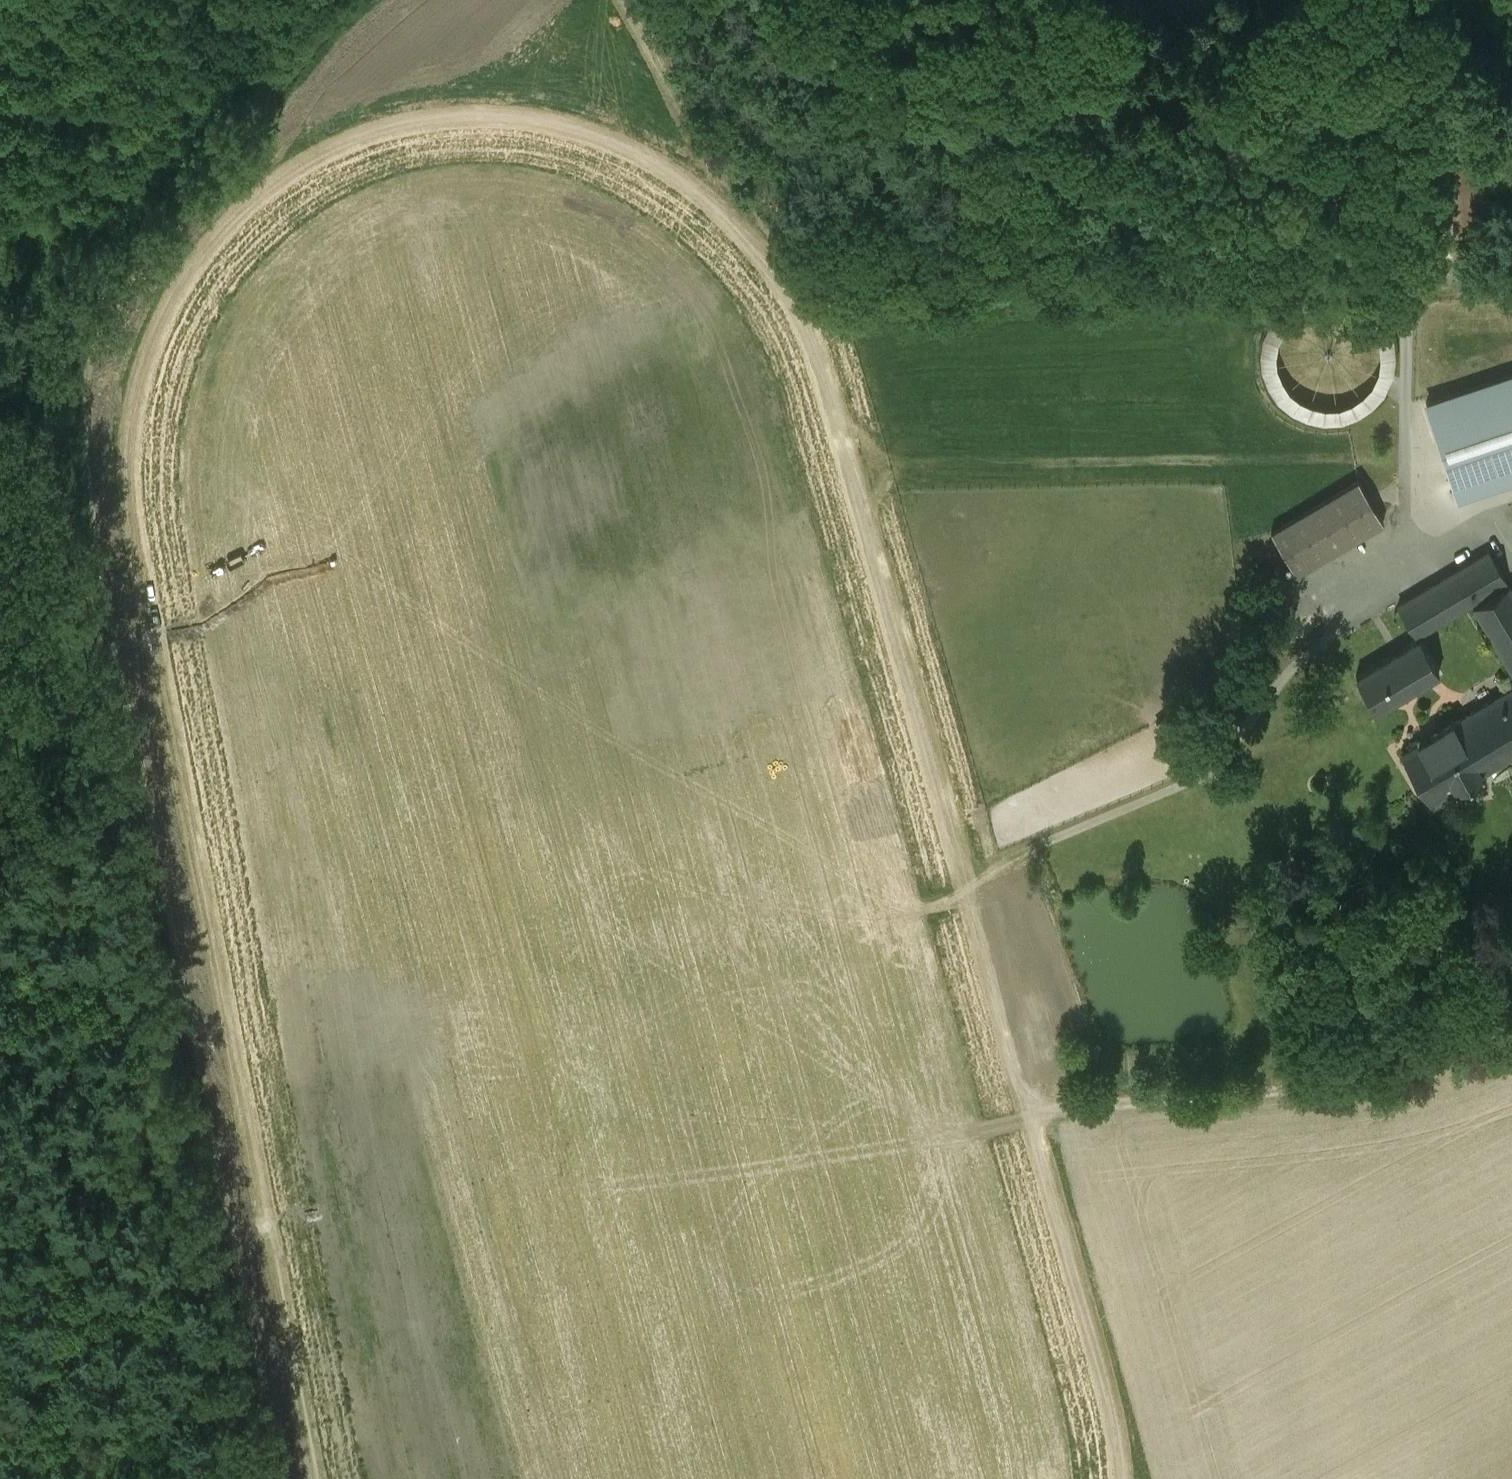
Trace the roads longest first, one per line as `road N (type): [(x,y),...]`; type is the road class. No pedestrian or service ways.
road 1 (track): [(1030,1106),(1297,1087),(1404,1071),(1511,1034)]
road 2 (track): [(972,104),(799,52),(716,0)]

